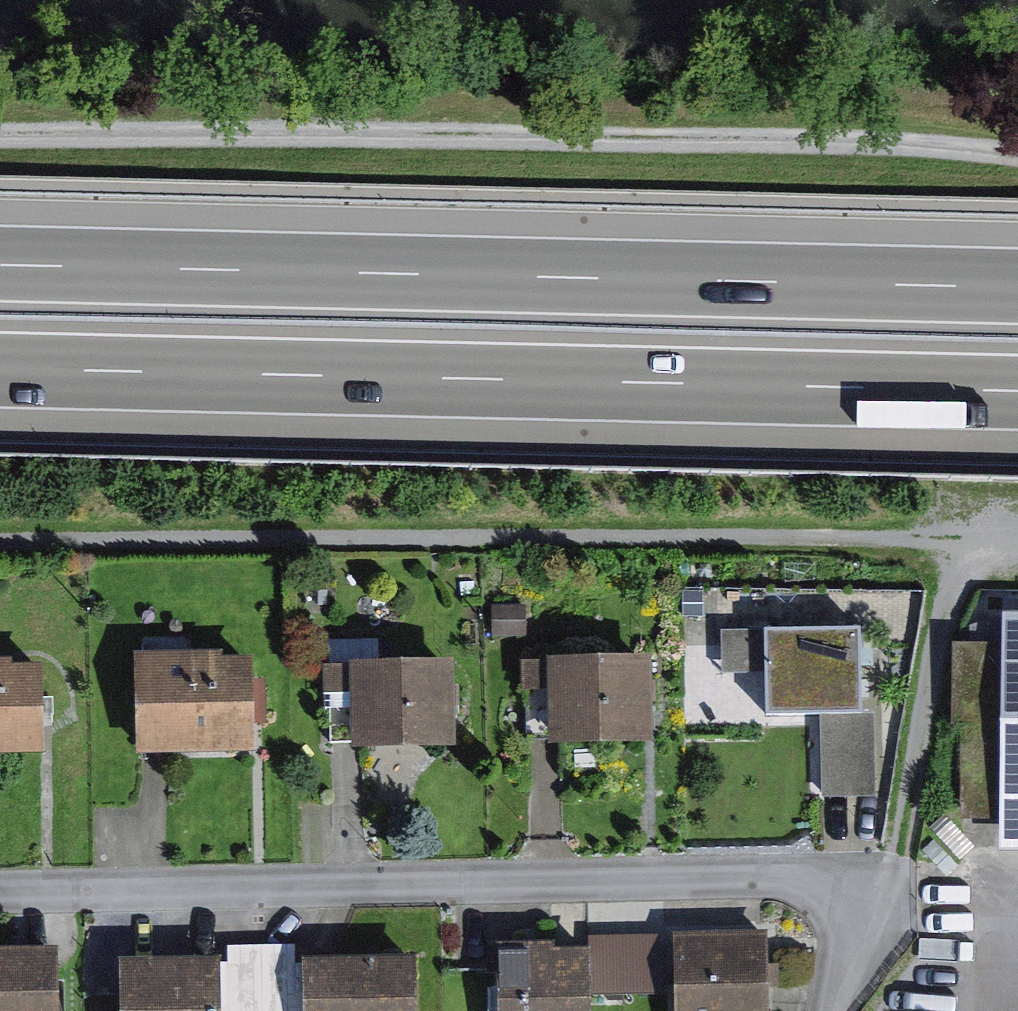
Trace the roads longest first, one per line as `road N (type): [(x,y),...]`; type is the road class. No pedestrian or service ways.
road 1 (motorway): [(0,366),(1017,389)]
road 2 (track): [(0,130),(429,130),(1017,147)]
road 3 (motorway): [(1017,280),(0,258)]
road 4 (residential): [(0,893),(790,882),(816,890),(849,923),(836,1010)]

